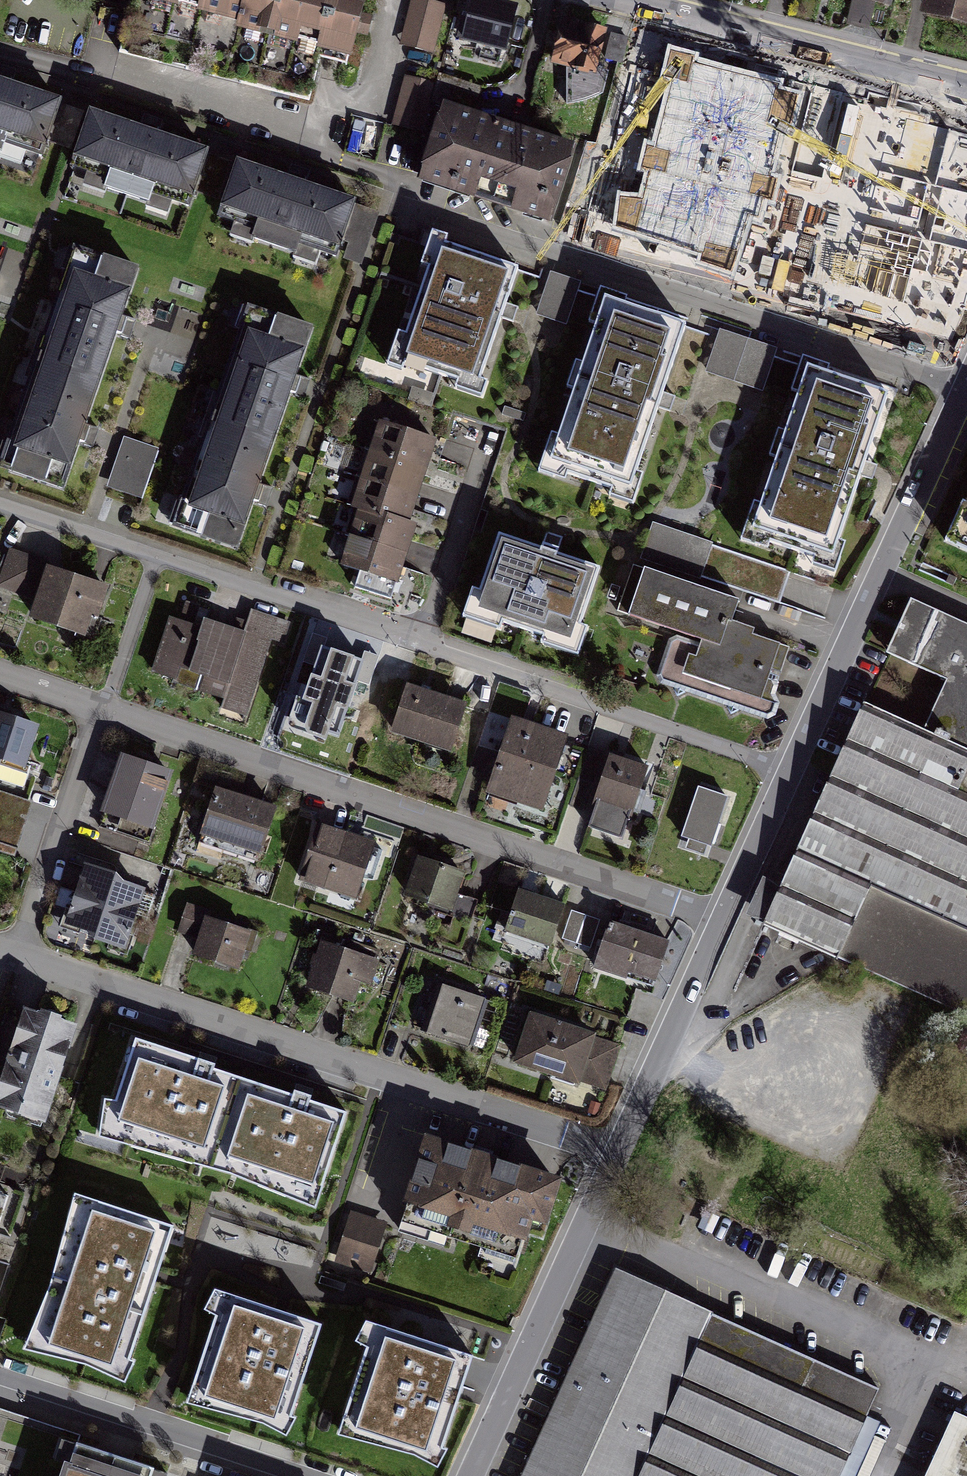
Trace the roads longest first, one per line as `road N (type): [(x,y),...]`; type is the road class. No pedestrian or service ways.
road 1 (residential): [(0,676),(722,920)]
road 2 (residential): [(0,948),(619,1150)]
road 3 (residential): [(0,509),(417,648)]
road 4 (residential): [(790,770),(966,384)]
road 5 (residential): [(417,648),(790,770)]
road 6 (residential): [(469,1475),(619,1150)]
road 7 (residential): [(966,86),(626,0)]
road 8 (residential): [(0,1373),(308,1475)]
road 9 (residential): [(619,1150),(722,920)]
road 10 (residential): [(417,648),(487,439)]
road 11 (residential): [(722,920),(790,770)]

